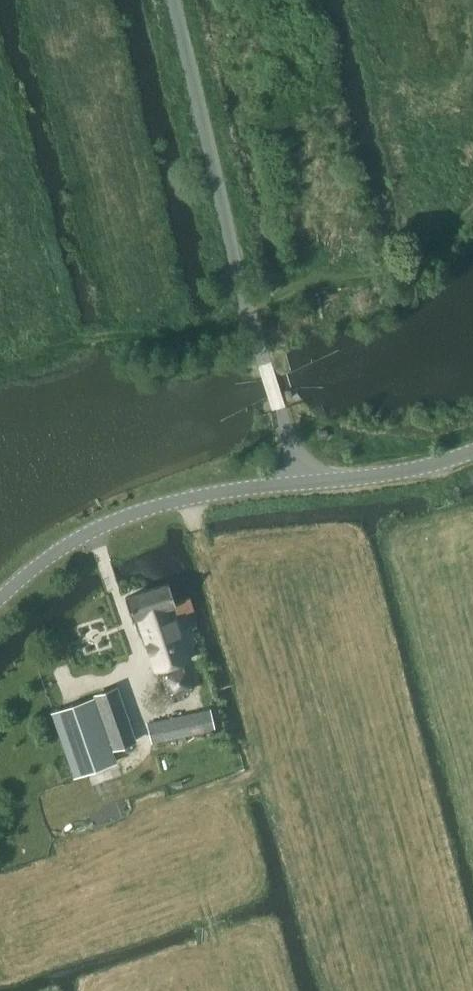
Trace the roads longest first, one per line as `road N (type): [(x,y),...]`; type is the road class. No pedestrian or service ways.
road 1 (unclassified): [(0,602),(58,554),(126,518),(198,495),(377,475),(472,451)]
road 2 (track): [(301,483),(170,0)]
road 3 (track): [(364,270),(207,335),(119,332),(0,364)]
road 4 (track): [(93,532),(142,676)]
road 5 (track): [(472,589),(433,465)]

